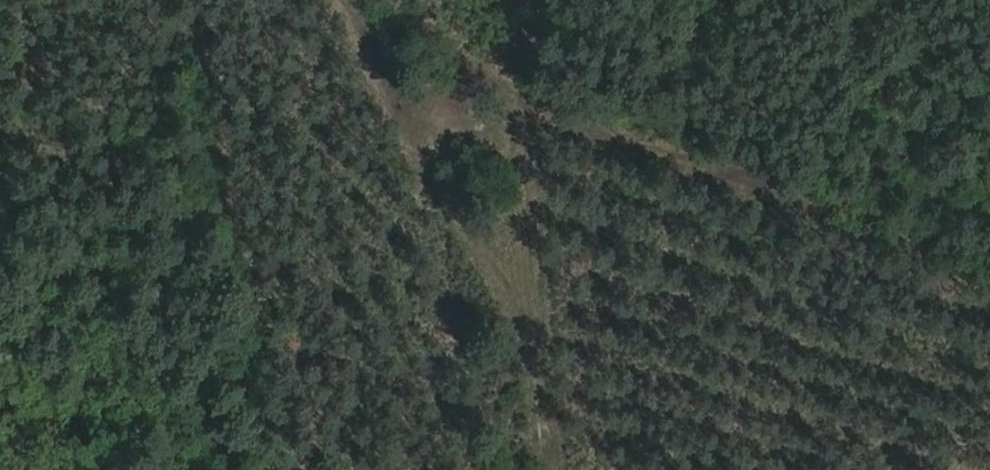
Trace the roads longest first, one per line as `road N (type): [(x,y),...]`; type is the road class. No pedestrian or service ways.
road 1 (track): [(390,0),(541,116),(989,245)]
road 2 (track): [(547,469),(535,335),(367,0)]

